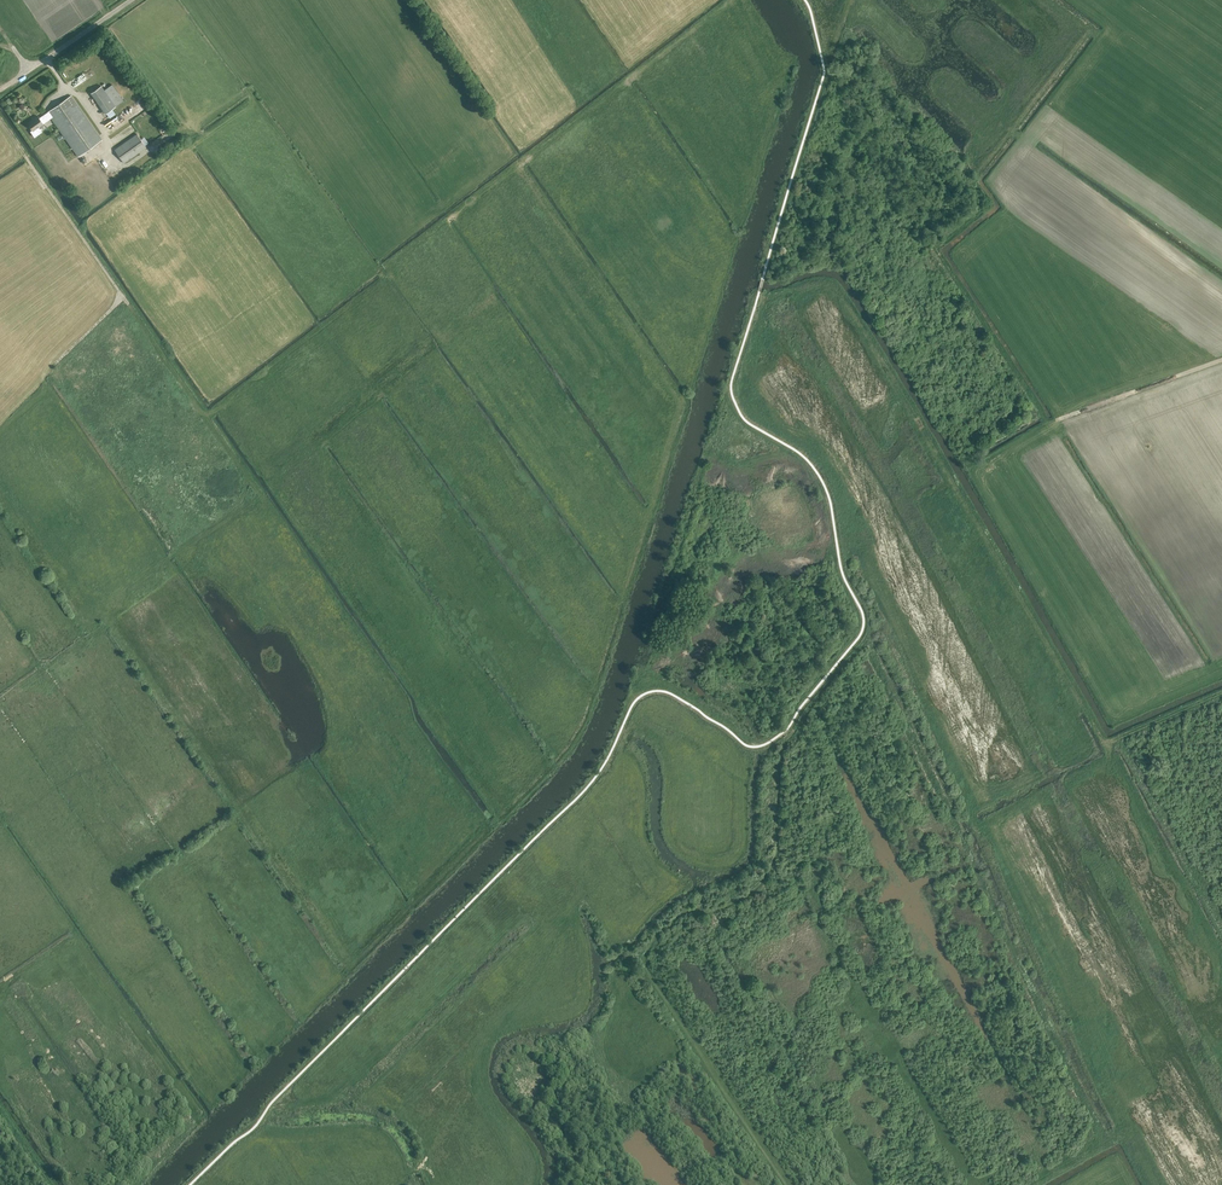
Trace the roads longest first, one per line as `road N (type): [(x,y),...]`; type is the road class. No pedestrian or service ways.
road 1 (unclassified): [(30,68),(130,0)]

